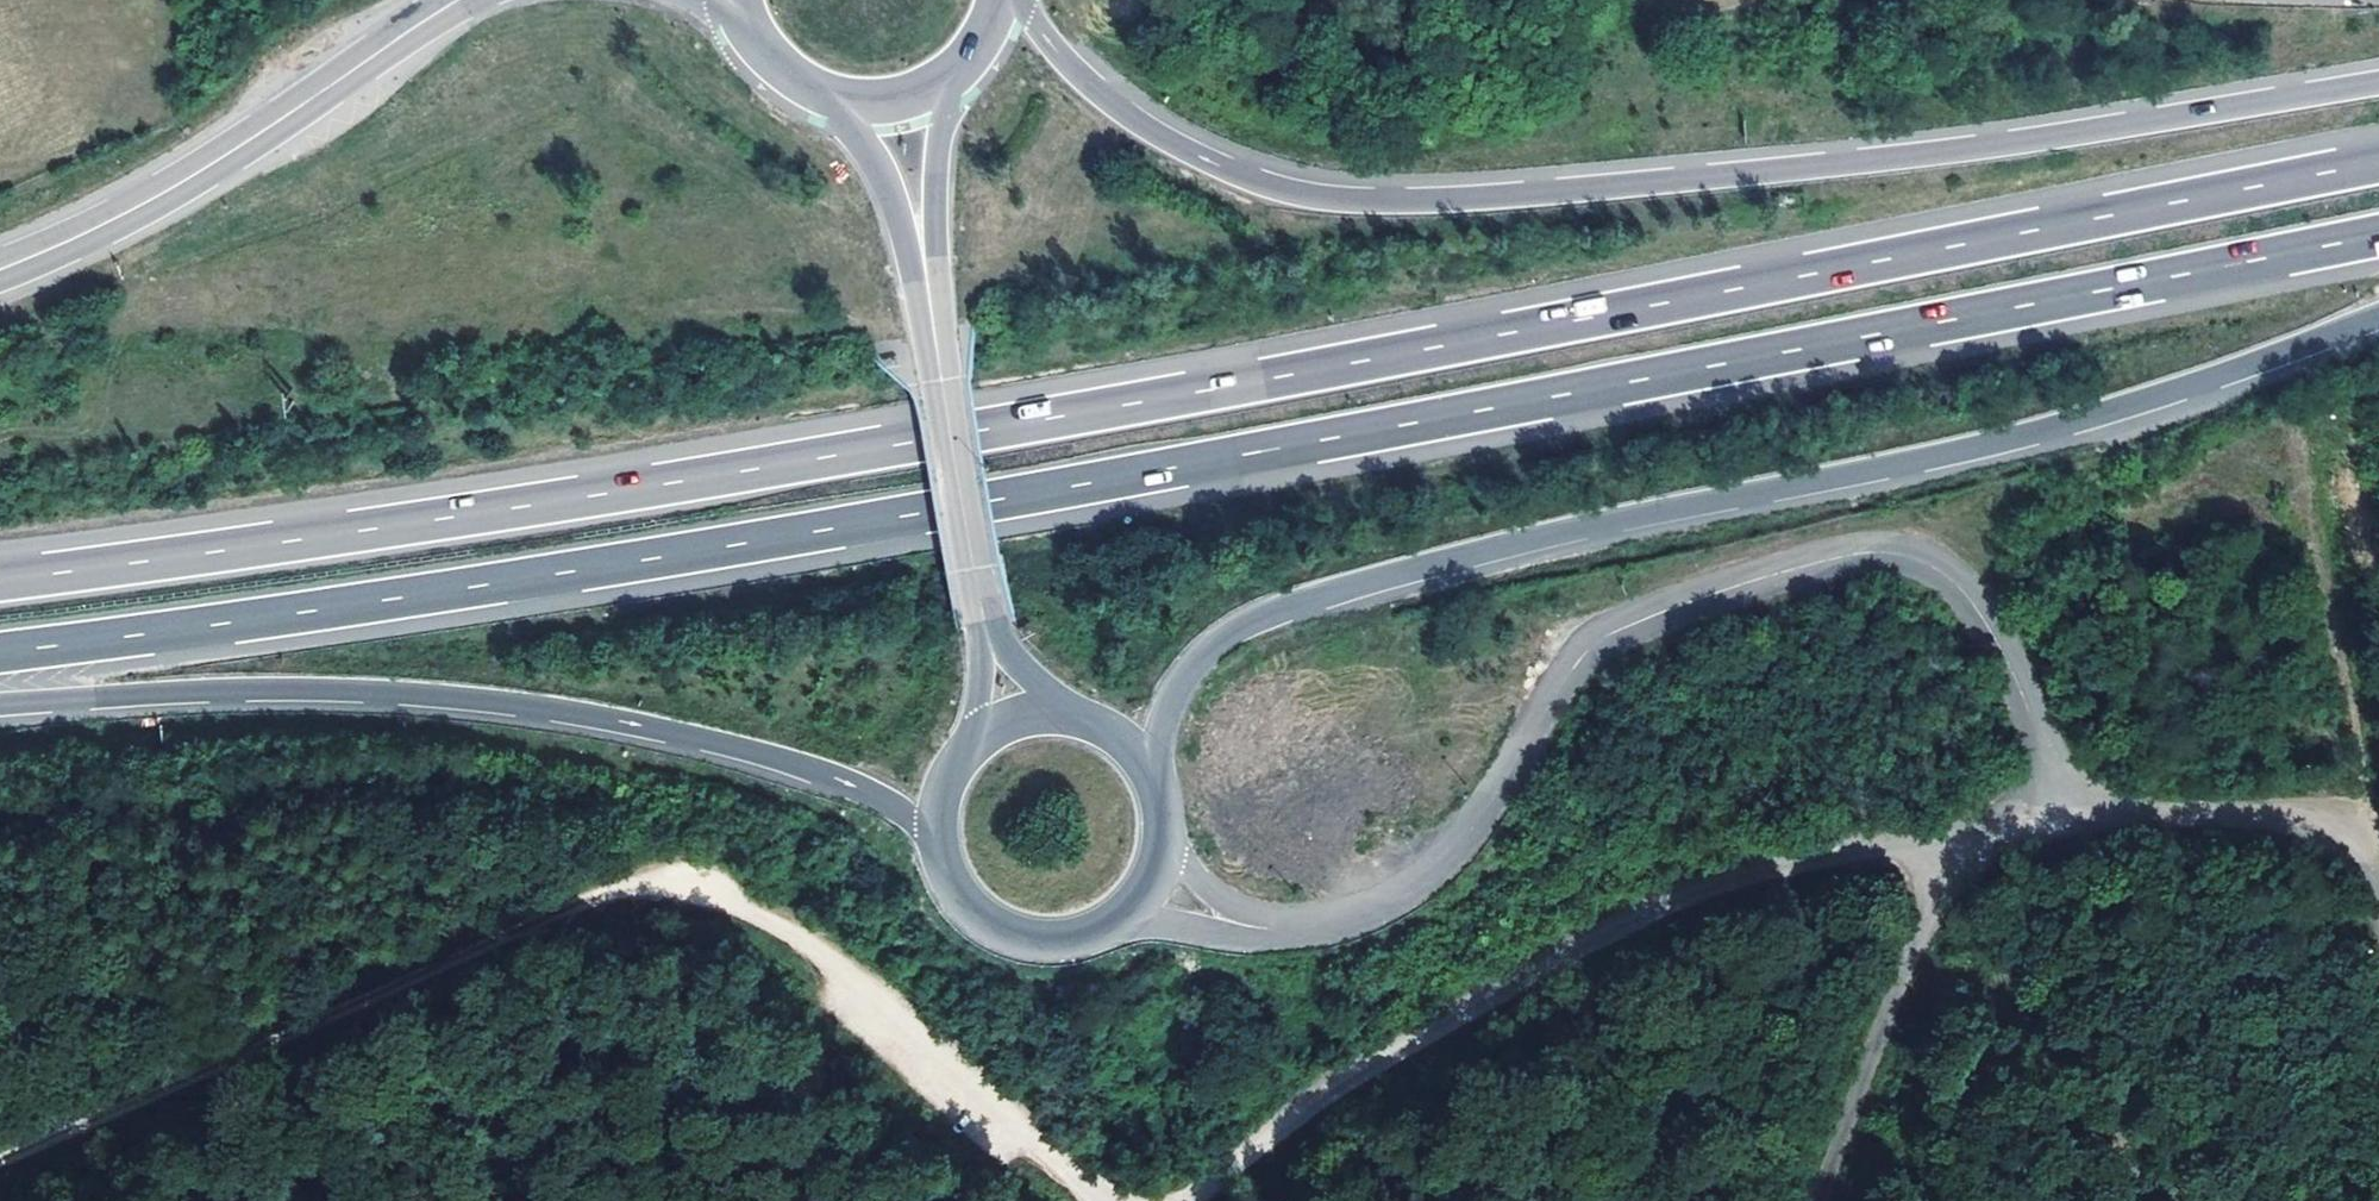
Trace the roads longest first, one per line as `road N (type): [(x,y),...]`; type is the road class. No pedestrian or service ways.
road 1 (motorway): [(2378,161),(828,456),(0,577)]
road 2 (motorway): [(0,649),(840,526),(2378,234)]
road 3 (motorway): [(2378,83),(1884,161),(1451,201),(1363,201),(1298,193),(1174,146),(1080,79),(1009,0)]
road 4 (motorway): [(1149,776),(1188,678),(1221,645),(1261,622),(1539,544),(2102,417),(2378,318)]
road 5 (track): [(1113,1200),(816,939),(692,884),(636,881),(0,1155)]
road 6 (unclassified): [(1235,922),(1314,927),(1355,919),(1400,897),(1460,847),(1604,641),(1780,573),(1866,552),(1936,566),(1983,614),(2080,822)]
road 7 (unclassified): [(1196,1200),(1376,1069),(1685,901),(1789,865),(2080,822)]
road 8 (motorway): [(0,702),(166,689),(461,696),(612,719),(794,764),(871,791),(938,831)]
road 9 (secondary): [(457,0),(171,190),(0,270)]
road 10 (track): [(1823,1200),(1964,835)]
road 11 (unclassified): [(2080,822),(2317,824),(2378,912)]
road 12 (secondary): [(934,332),(990,623)]
road 13 (secondary): [(938,831),(951,886),(989,928),(1043,946),(1071,944),(1123,920)]
road 14 (secondary): [(934,332),(946,81)]
road 15 (secondary): [(840,101),(910,249),(934,332)]
road 16 (secondary): [(747,21),(784,72),(840,101)]
road 17 (secondary): [(990,623),(979,746)]
road 18 (secondary): [(1063,721),(990,623)]

